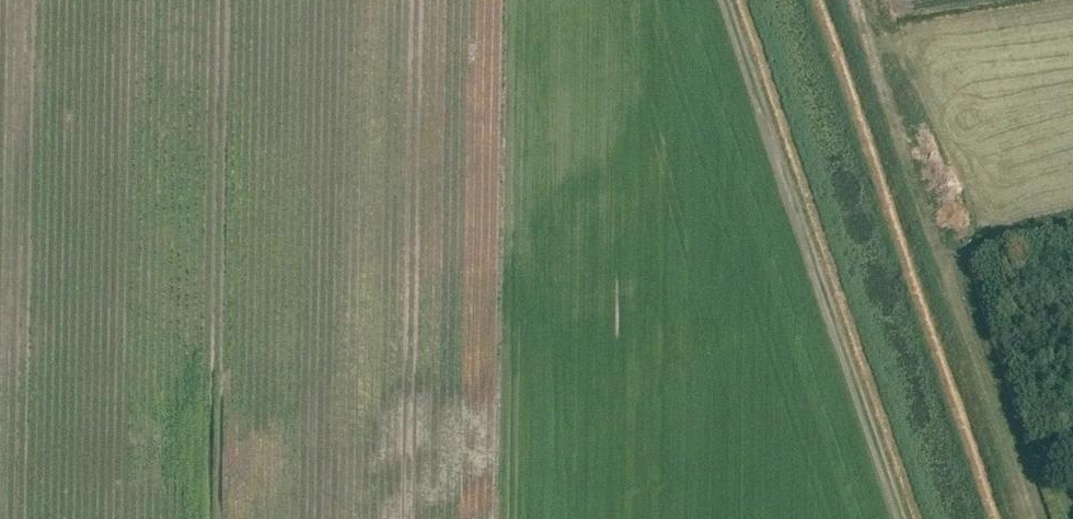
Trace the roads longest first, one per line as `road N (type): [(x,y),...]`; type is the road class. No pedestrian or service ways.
road 1 (track): [(1034,518),(857,0)]

